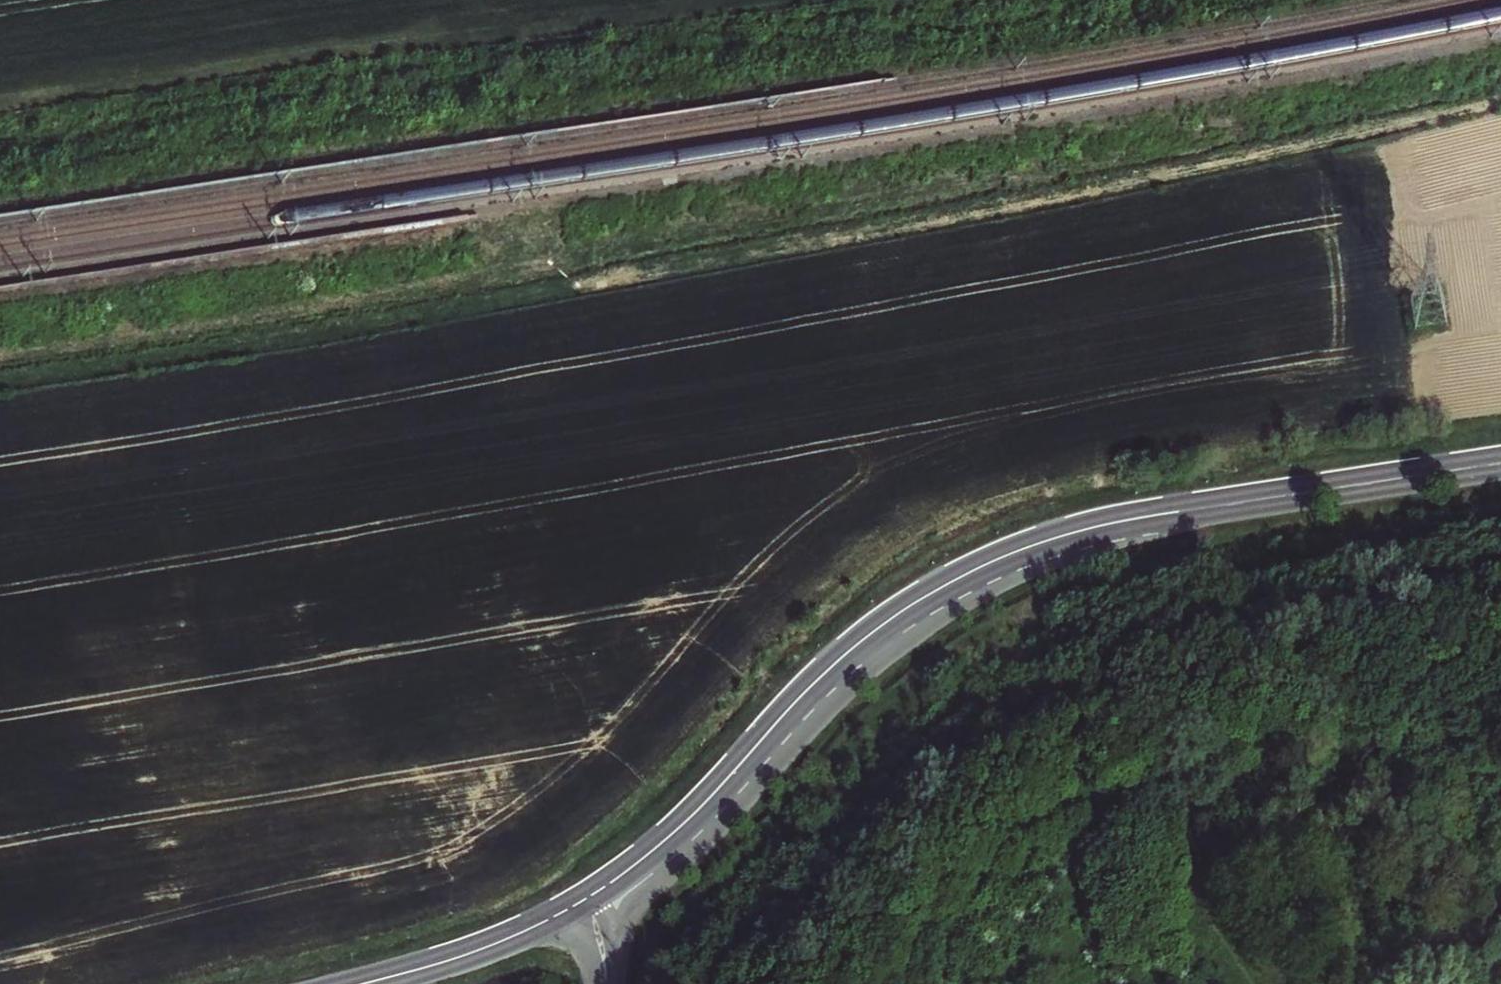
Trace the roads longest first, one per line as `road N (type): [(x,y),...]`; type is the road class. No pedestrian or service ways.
road 1 (unclassified): [(585,900),(689,819),(855,644),(981,566),(1114,524),(1500,464)]
road 2 (unclassified): [(363,983),(486,948),(585,900)]

